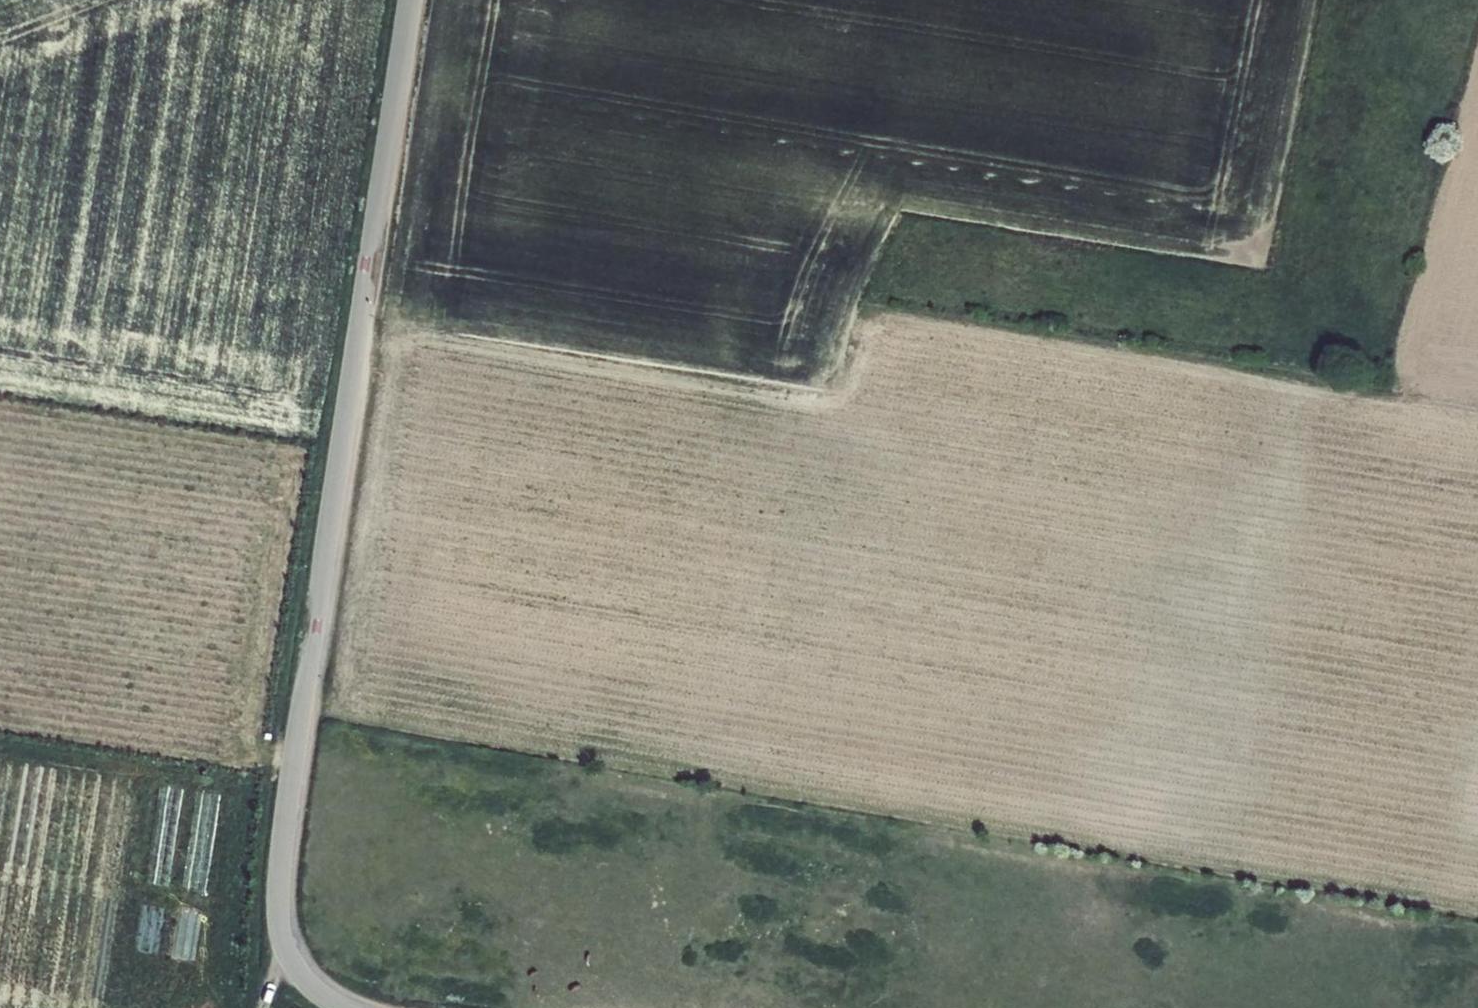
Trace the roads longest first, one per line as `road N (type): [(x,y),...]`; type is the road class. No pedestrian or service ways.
road 1 (unclassified): [(410,0),(278,860),(278,924),(287,953),(309,983),(345,1007)]

